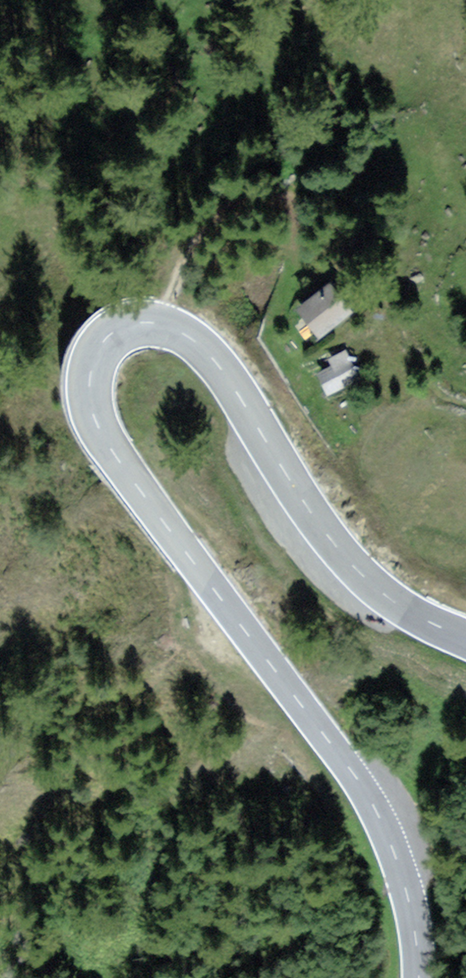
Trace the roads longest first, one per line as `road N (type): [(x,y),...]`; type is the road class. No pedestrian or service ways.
road 1 (secondary): [(465,640),(388,599),(332,543),(223,368),(190,336),(151,323),(105,341),(88,393),(101,431),(378,811),(409,894),(421,977)]
road 2 (track): [(159,324),(215,204),(255,187),(287,203),(296,241),(281,302)]

